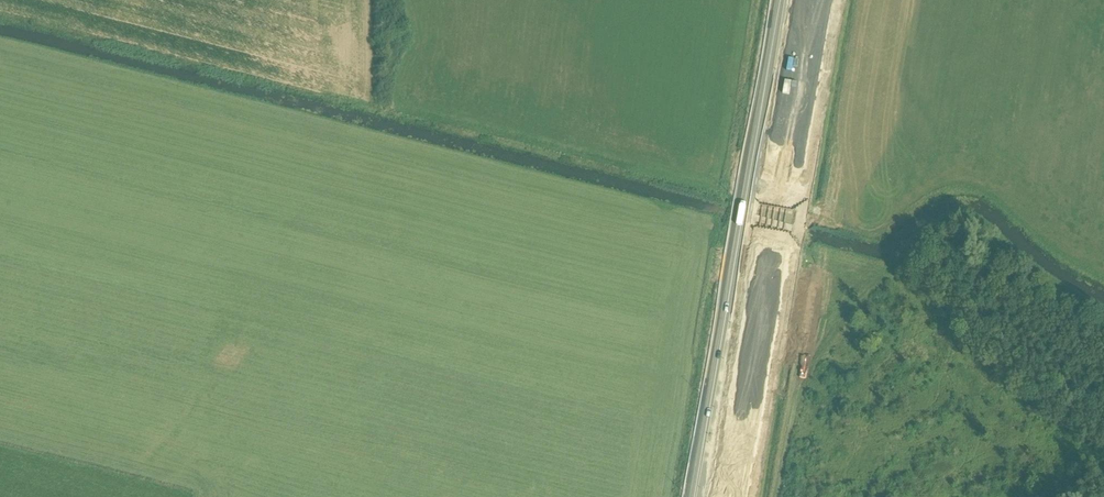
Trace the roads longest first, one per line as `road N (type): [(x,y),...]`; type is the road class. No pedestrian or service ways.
road 1 (primary): [(736,496),(826,0)]
road 2 (primary): [(799,0),(712,496)]

